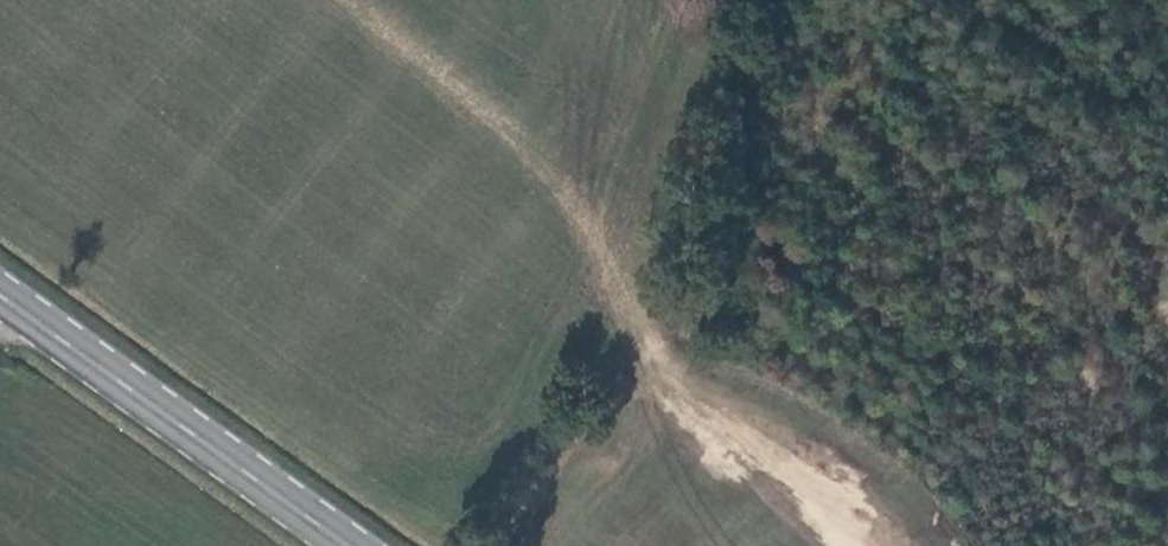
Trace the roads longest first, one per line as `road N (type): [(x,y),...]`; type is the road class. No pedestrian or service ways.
road 1 (primary): [(0,301),(342,545)]

